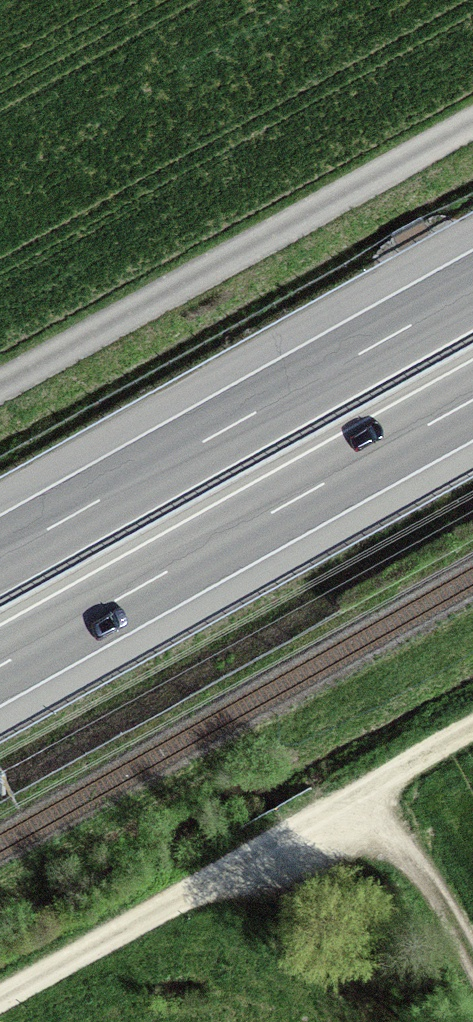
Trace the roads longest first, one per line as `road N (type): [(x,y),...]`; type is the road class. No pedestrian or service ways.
road 1 (unclassified): [(472,120),(0,390)]
road 2 (motorway): [(0,668),(472,401)]
road 3 (motorway): [(472,291),(0,557)]
road 4 (track): [(246,864),(0,998)]
road 5 (track): [(472,733),(246,864)]
road 6 (track): [(386,783),(472,949)]
road 7 (track): [(246,864),(330,1021)]

